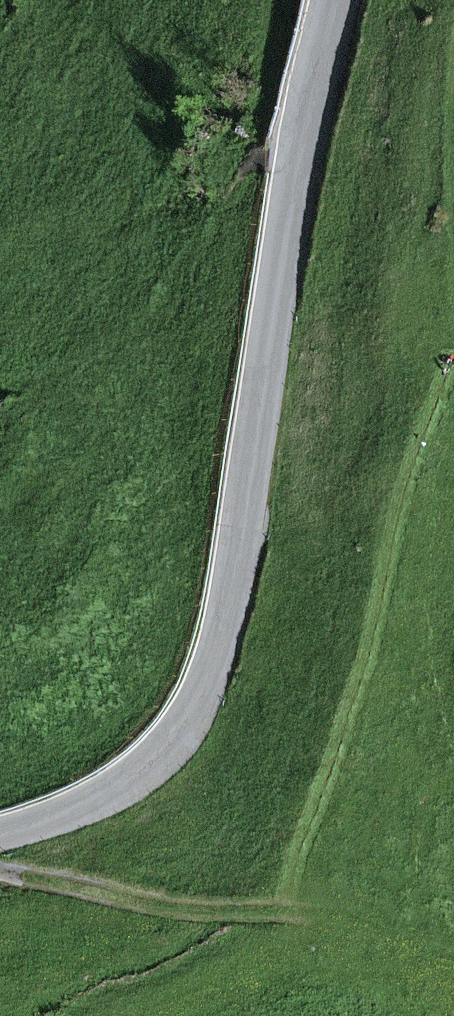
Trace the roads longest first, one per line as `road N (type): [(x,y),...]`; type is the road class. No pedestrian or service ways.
road 1 (tertiary): [(339,0),(298,157),(206,685),(173,742),(122,787),(54,822),(0,835)]
road 2 (track): [(453,961),(313,916),(191,911),(0,875)]
road 3 (track): [(0,396),(106,349),(139,323),(213,208),(248,173),(298,157)]

